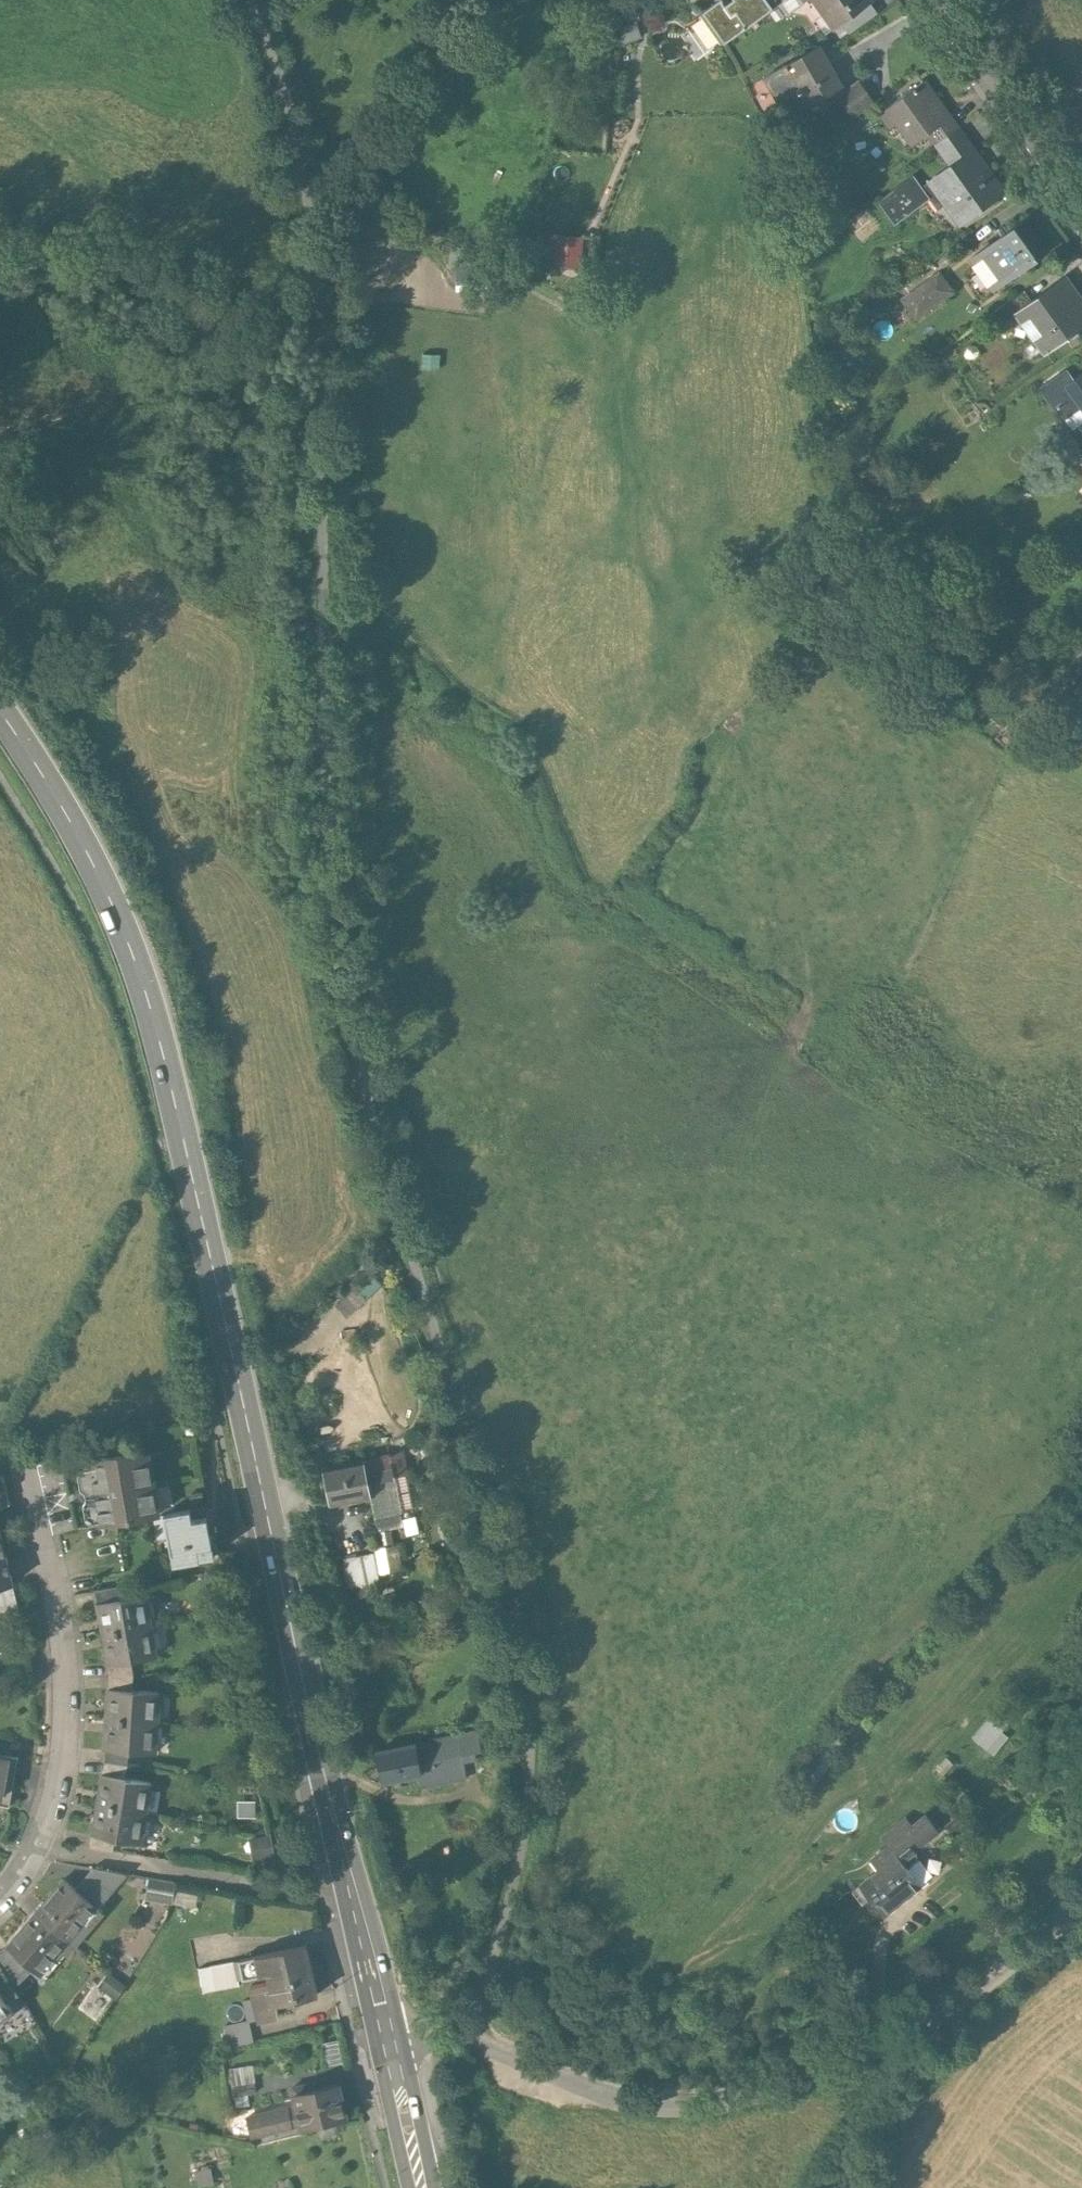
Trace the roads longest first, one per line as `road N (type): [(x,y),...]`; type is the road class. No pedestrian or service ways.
road 1 (secondary): [(0,710),(100,873),(172,1074),(380,2040)]
road 2 (unclassified): [(380,2040),(422,2034),(471,2040),(619,2097),(680,2106),(738,2098),(933,2029),(1038,1963),(1081,1912)]
road 3 (residential): [(0,1901),(41,1854),(64,1805),(73,1697),(34,1474)]
road 4 (residential): [(925,0),(1081,214)]
road 5 (secondary): [(380,2040),(414,2187)]

